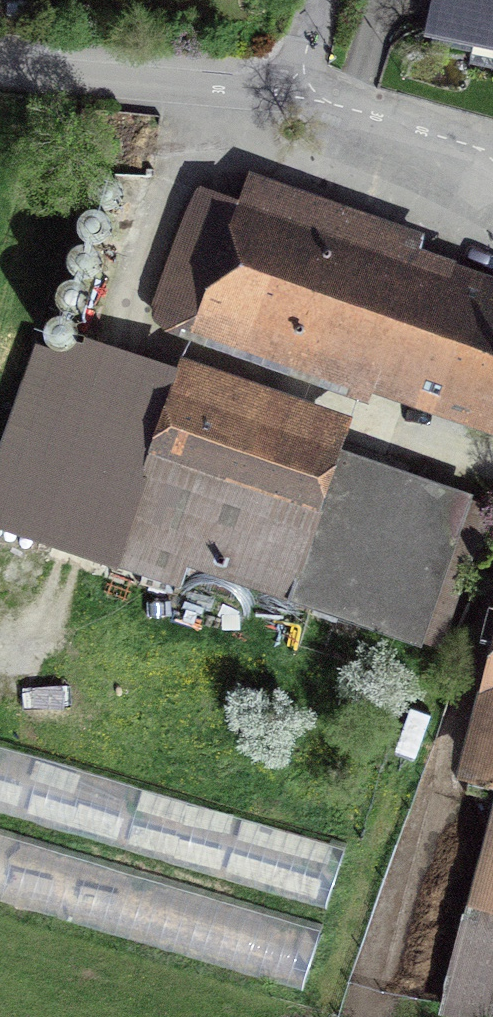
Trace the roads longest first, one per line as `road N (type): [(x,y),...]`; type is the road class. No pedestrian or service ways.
road 1 (residential): [(296,99),(0,63)]
road 2 (residential): [(479,148),(296,99)]

